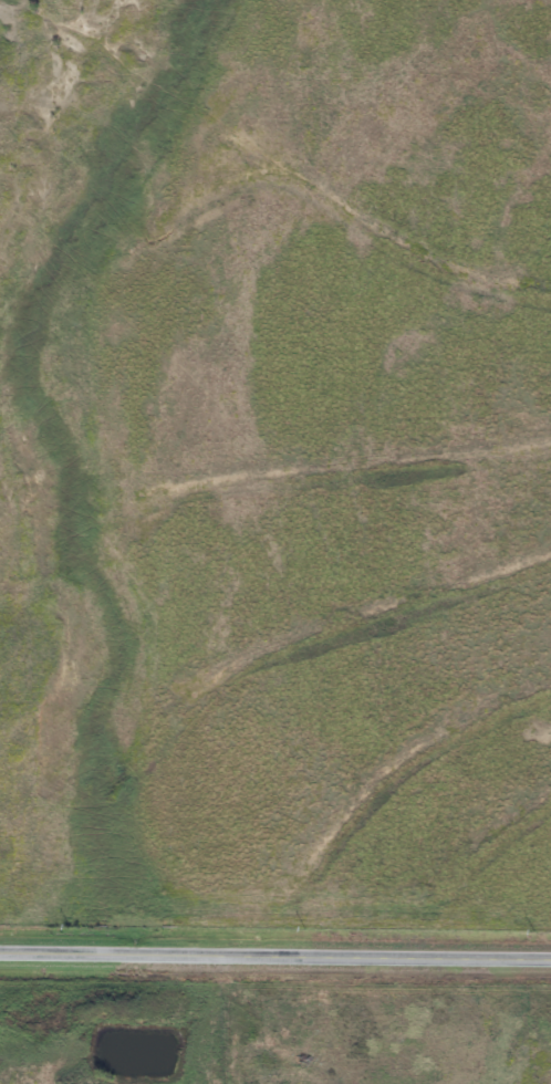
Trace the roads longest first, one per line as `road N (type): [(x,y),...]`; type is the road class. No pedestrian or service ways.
road 1 (secondary): [(550,959),(0,952)]

